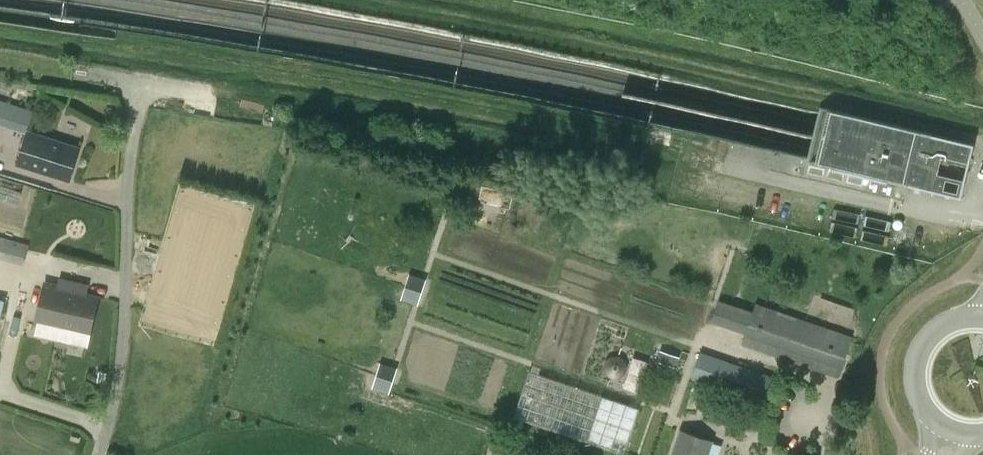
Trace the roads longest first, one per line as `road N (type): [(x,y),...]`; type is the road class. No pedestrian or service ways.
road 1 (unclassified): [(101,454),(124,361),(138,89)]
road 2 (tertiary): [(982,318),(937,329),(916,363),(921,402),(953,431)]

